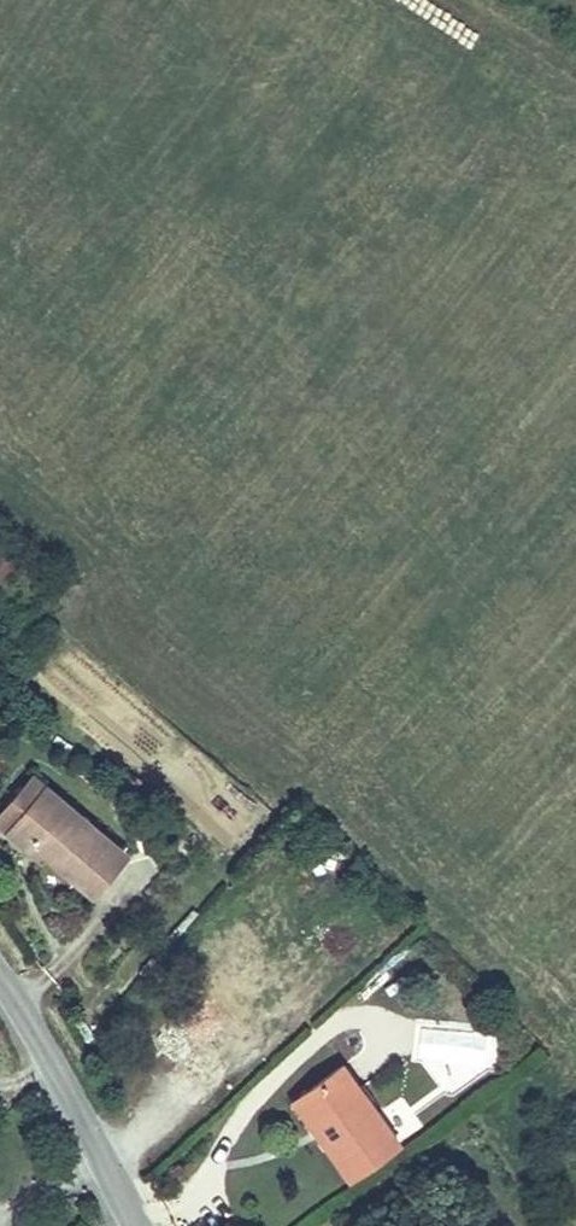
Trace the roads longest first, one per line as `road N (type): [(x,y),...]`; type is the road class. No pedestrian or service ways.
road 1 (residential): [(0,982),(129,1215)]

